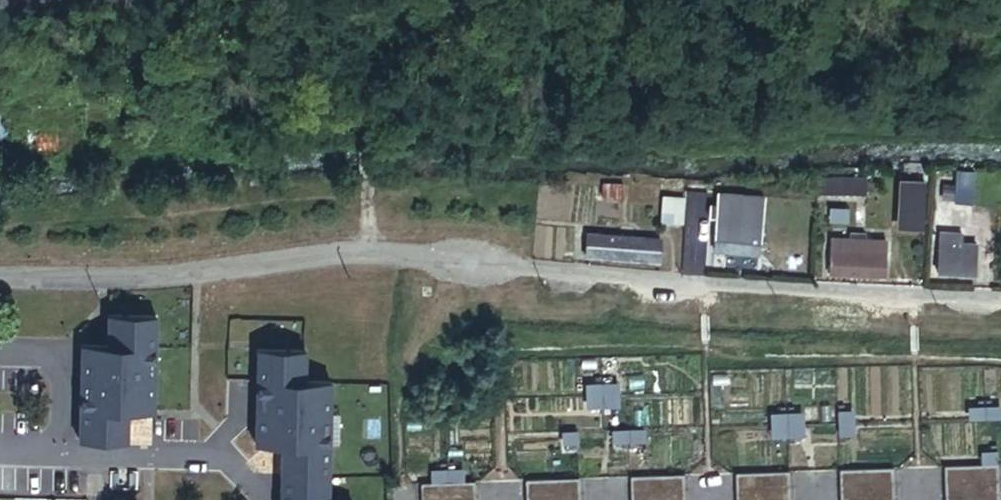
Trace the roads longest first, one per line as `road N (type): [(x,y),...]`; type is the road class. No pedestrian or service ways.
road 1 (residential): [(1000,300),(387,254),(126,279),(0,277)]

